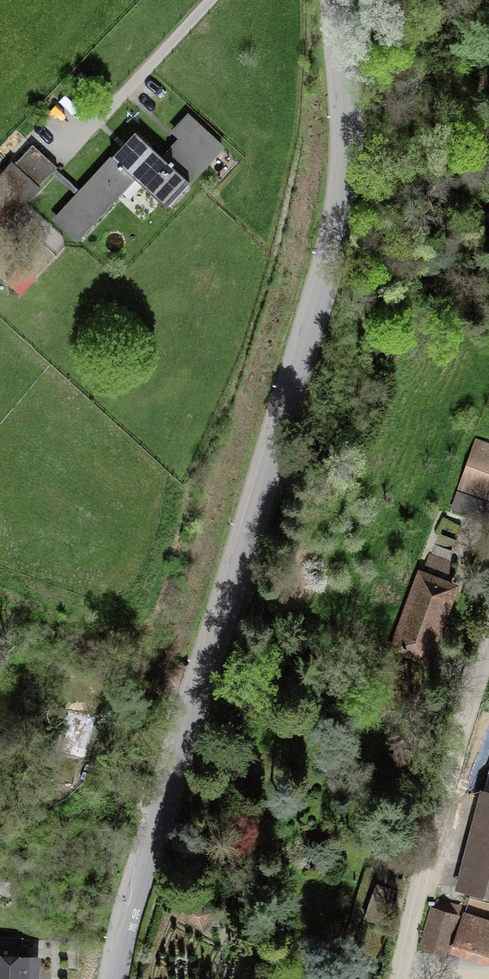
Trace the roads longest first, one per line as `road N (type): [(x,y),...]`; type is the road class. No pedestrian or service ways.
road 1 (tertiary): [(117,978),(339,214),(346,152),(339,0)]
road 2 (residential): [(488,642),(400,978)]

